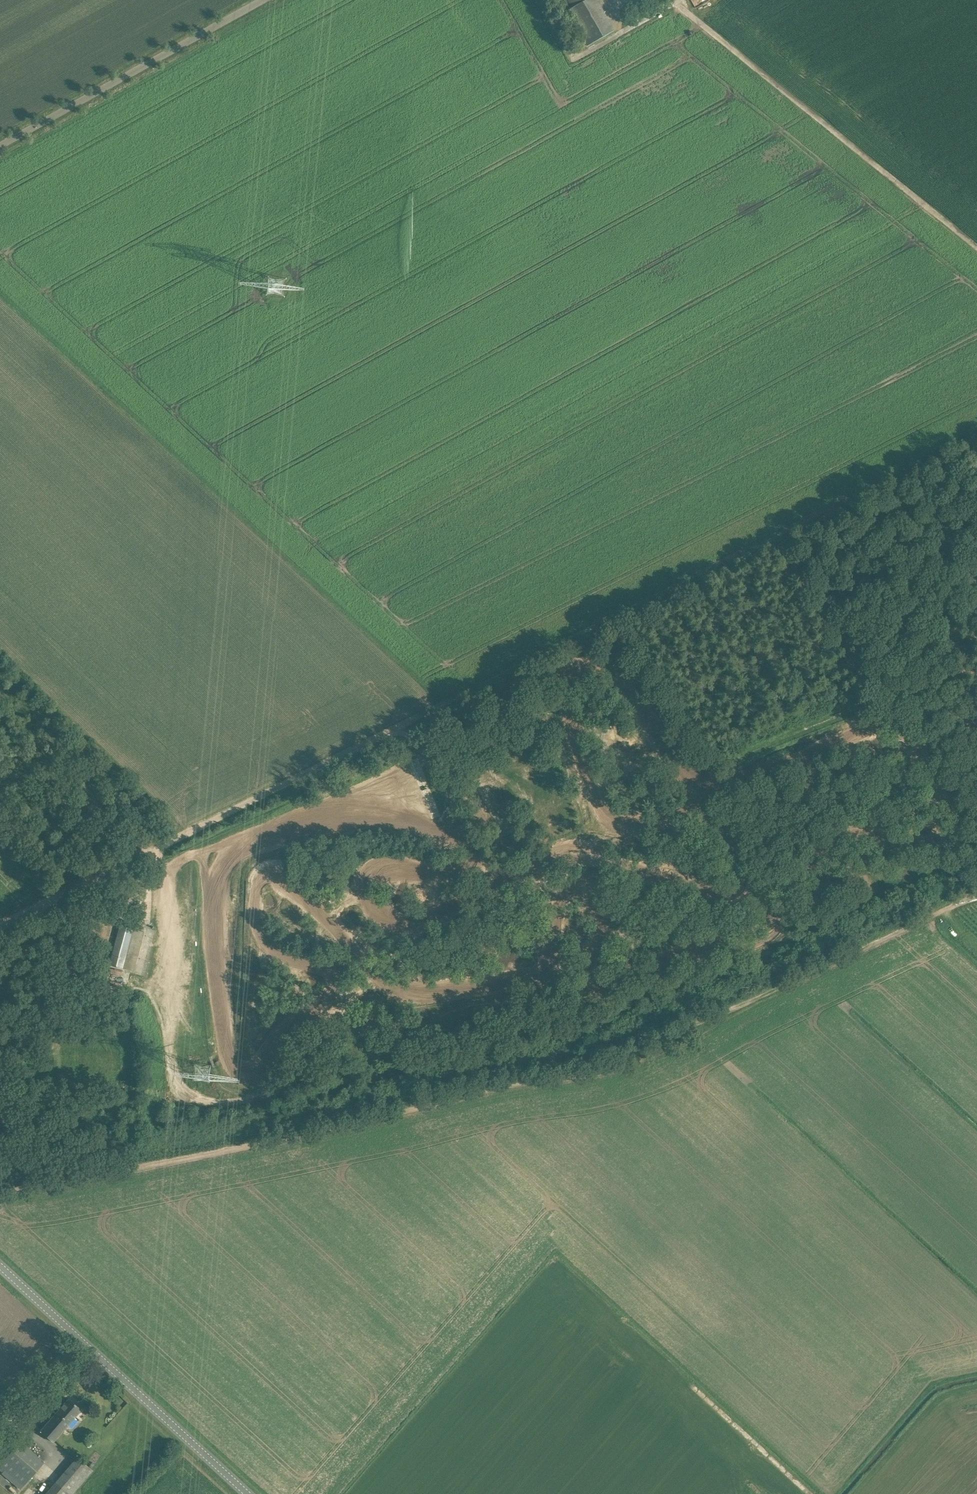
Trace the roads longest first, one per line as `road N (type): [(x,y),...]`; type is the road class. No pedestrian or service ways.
road 1 (track): [(0,924),(976,435)]
road 2 (track): [(0,1195),(605,1068),(976,898)]
road 3 (track): [(673,0),(976,248)]
road 4 (tertiary): [(250,1493),(0,1264)]
road 5 (unclassified): [(0,146),(268,0)]
road 6 (track): [(700,1392),(811,1493)]
road 7 (track): [(0,1428),(80,1337)]

